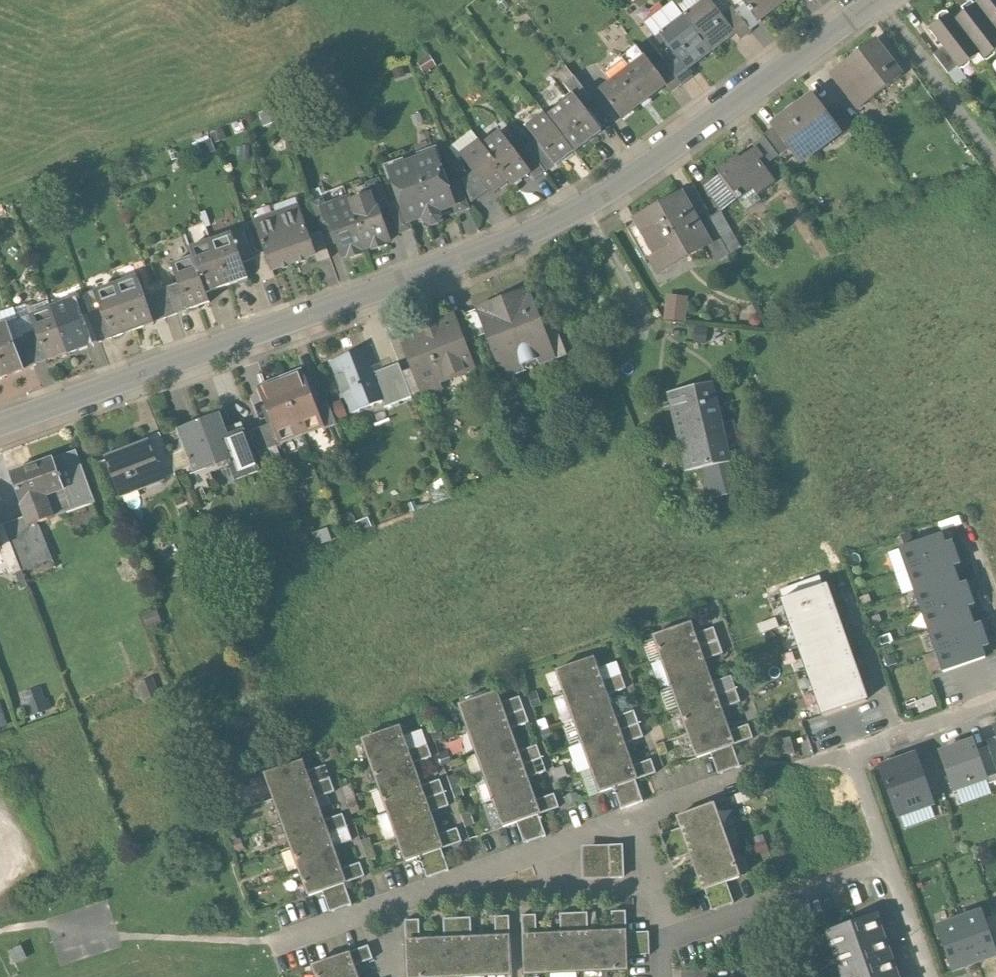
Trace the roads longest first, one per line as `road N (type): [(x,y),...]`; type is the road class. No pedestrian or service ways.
road 1 (tertiary): [(877,2),(636,175),(532,233),(0,425)]
road 2 (residential): [(380,907),(633,819)]
road 3 (track): [(532,233),(583,374),(617,436)]
road 4 (residential): [(877,2),(995,158)]
road 5 (residential): [(899,738),(850,601)]
road 6 (residential): [(633,819),(661,895),(663,941)]
road 7 (residential): [(663,941),(782,900)]
road 8 (residential): [(927,976),(887,862)]

